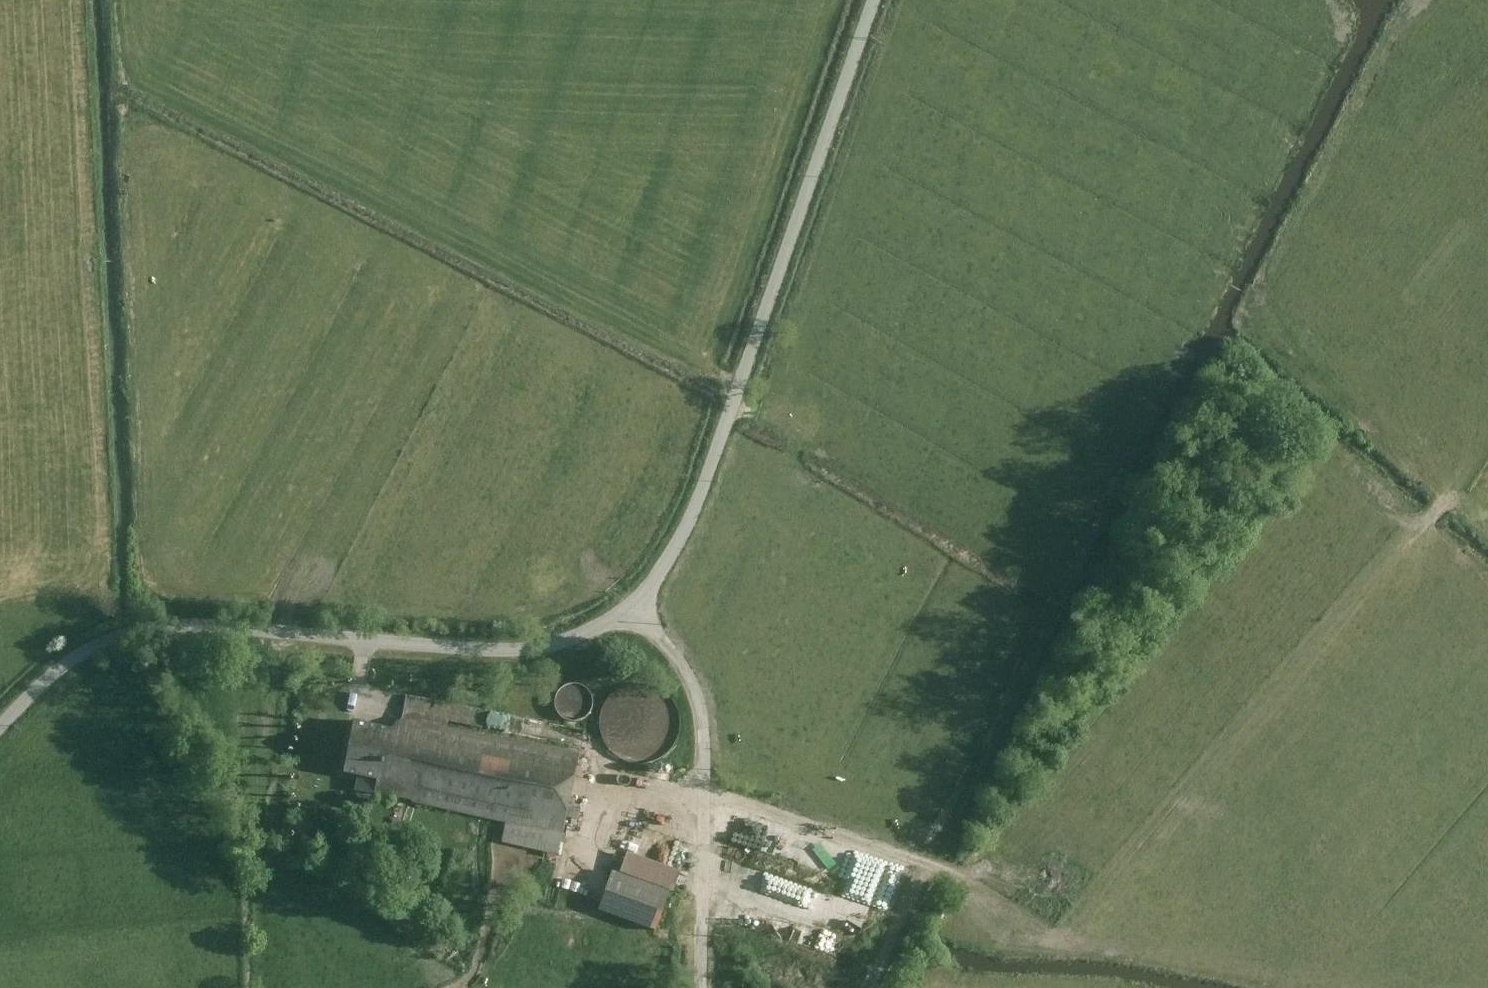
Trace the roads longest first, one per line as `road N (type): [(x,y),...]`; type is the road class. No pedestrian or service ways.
road 1 (unclassified): [(0,735),(73,664),(133,631),(517,656),(568,646),(639,612),(672,563),(878,0)]
road 2 (track): [(700,987),(702,697),(639,612)]

